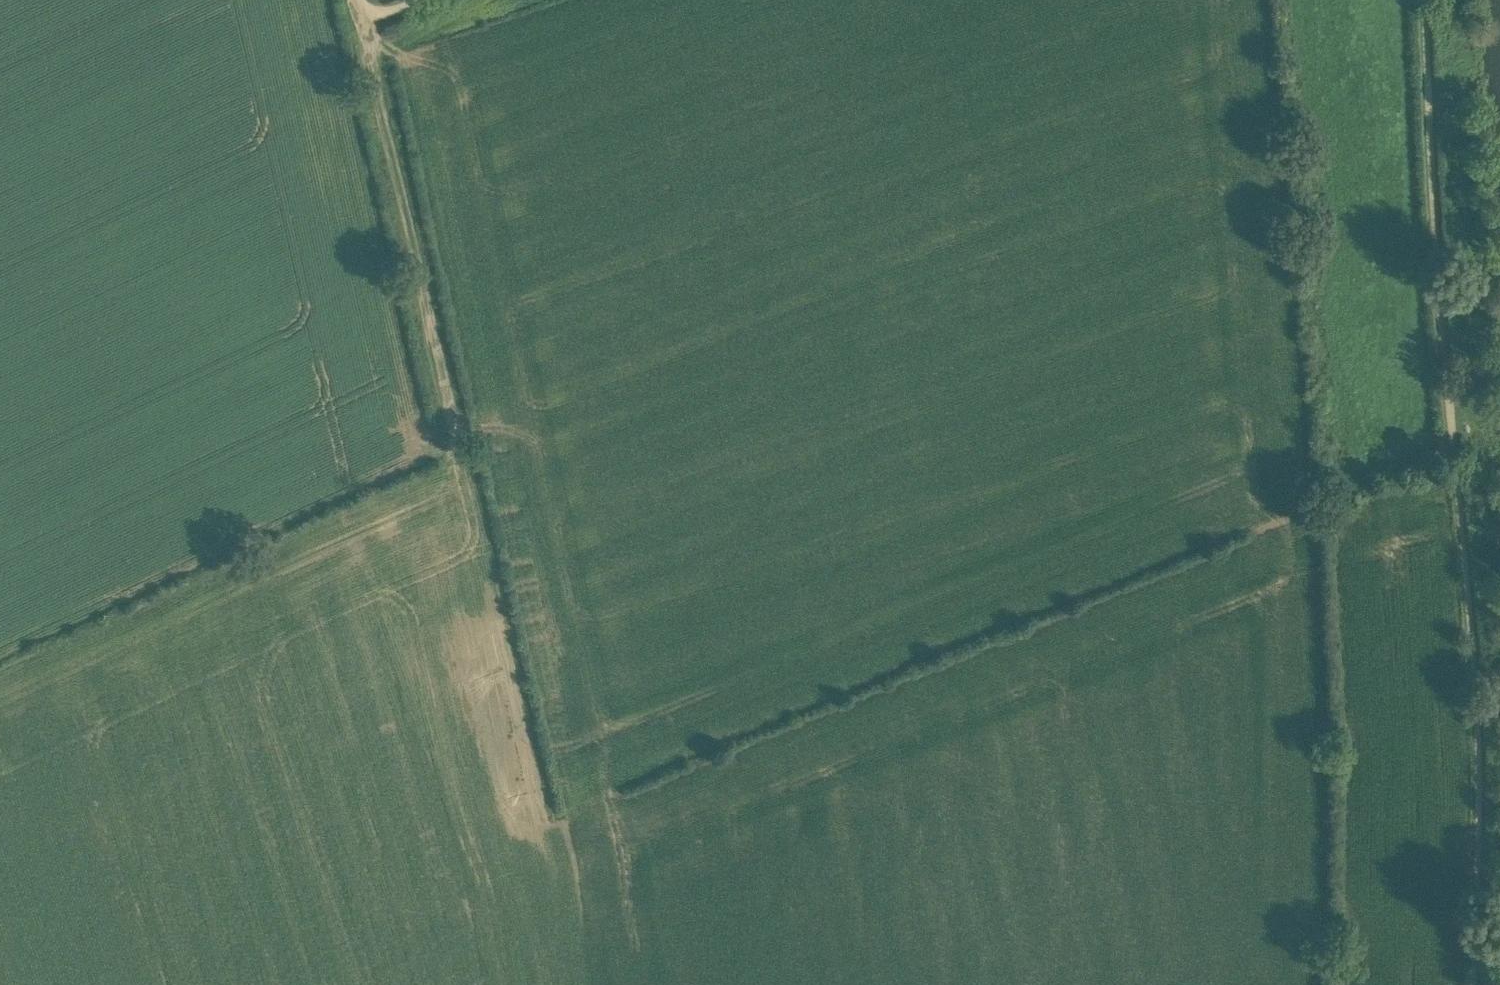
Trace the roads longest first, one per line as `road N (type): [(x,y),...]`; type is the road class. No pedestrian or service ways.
road 1 (track): [(1474,984),(1481,768),(1432,172),(1425,0)]
road 2 (track): [(364,21),(453,426),(450,456)]

